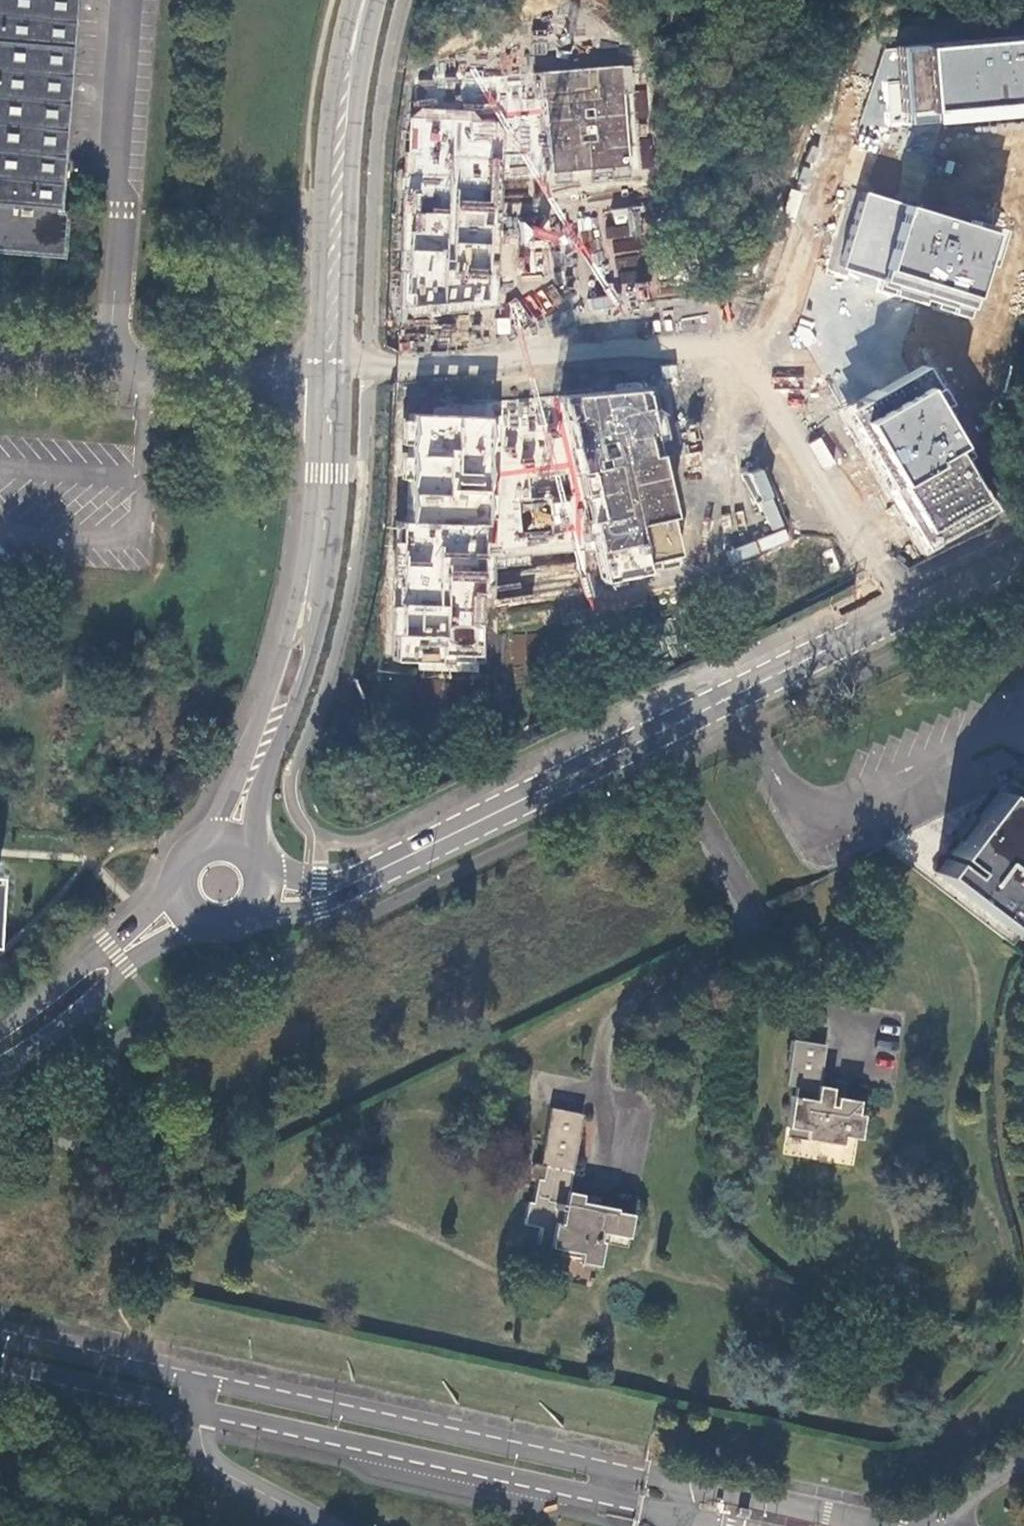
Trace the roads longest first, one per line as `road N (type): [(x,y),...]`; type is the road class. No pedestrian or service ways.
road 1 (secondary): [(353,0),(328,112),(303,556),(259,706),(193,850)]
road 2 (residential): [(901,609),(761,361),(343,372)]
road 3 (tertiary): [(901,609),(414,854)]
road 4 (unclassified): [(200,1423),(718,1525)]
road 5 (unclassified): [(711,1489),(199,1370)]
road 6 (secondary): [(258,860),(277,756),(312,654),(343,372)]
road 7 (secondary): [(343,372),(373,0)]
road 8 (secondary): [(0,1067),(146,951),(211,931)]
road 9 (secondary): [(176,877),(146,918),(0,1032)]
road 10 (unclassified): [(0,1373),(200,1423)]
road 11 (unclassified): [(199,1370),(0,1329)]
road 12 (residential): [(200,1423),(211,1464),(333,1525)]
road 13 (tertiary): [(252,919),(321,909),(371,887),(414,854)]
road 14 (tertiary): [(414,854),(322,881),(263,872)]
road 15 (tertiary): [(1023,548),(901,609)]

